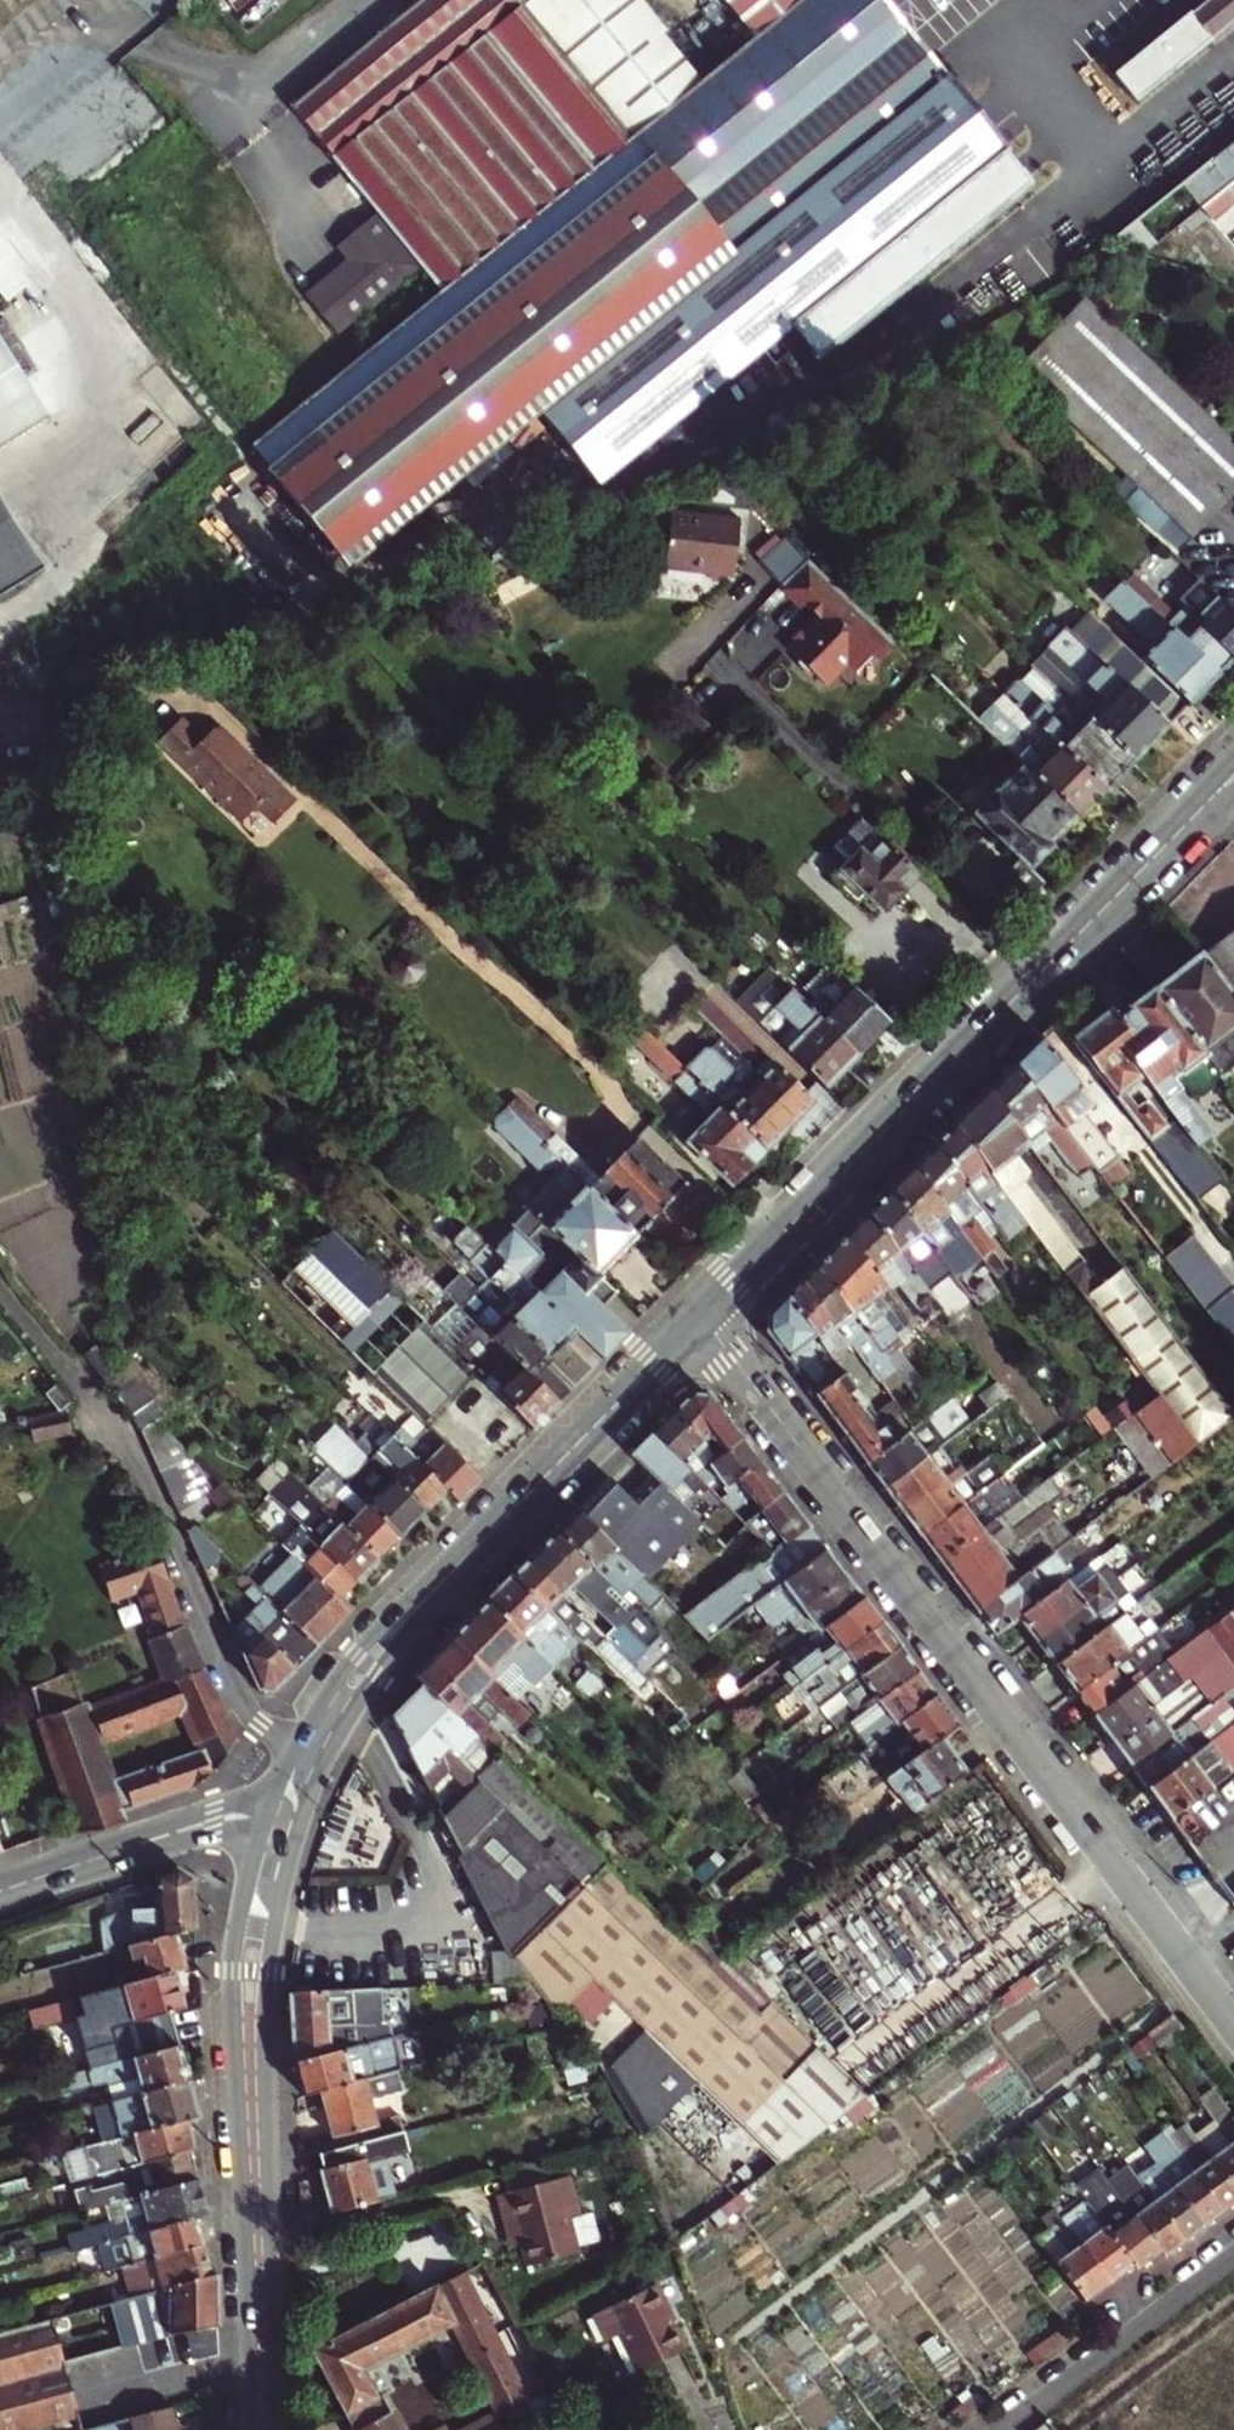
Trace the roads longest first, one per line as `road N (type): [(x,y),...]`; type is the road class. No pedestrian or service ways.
road 1 (residential): [(700,1316),(1233,2018)]
road 2 (secondary): [(1164,846),(700,1316)]
road 3 (secondary): [(263,1817),(232,1969),(255,2429)]
road 4 (secondary): [(266,2429),(268,1971),(299,1825)]
road 5 (residential): [(0,1287),(134,1462),(246,1710),(296,1745)]
road 6 (secondary): [(700,1316),(470,1550)]
road 7 (residential): [(1002,2429),(1233,2257)]
road 8 (tertiary): [(0,1891),(207,1823),(263,1817)]
road 9 (secondary): [(470,1550),(372,1638),(296,1745)]
road 10 (secondary): [(324,1758),(379,1667),(470,1550)]

